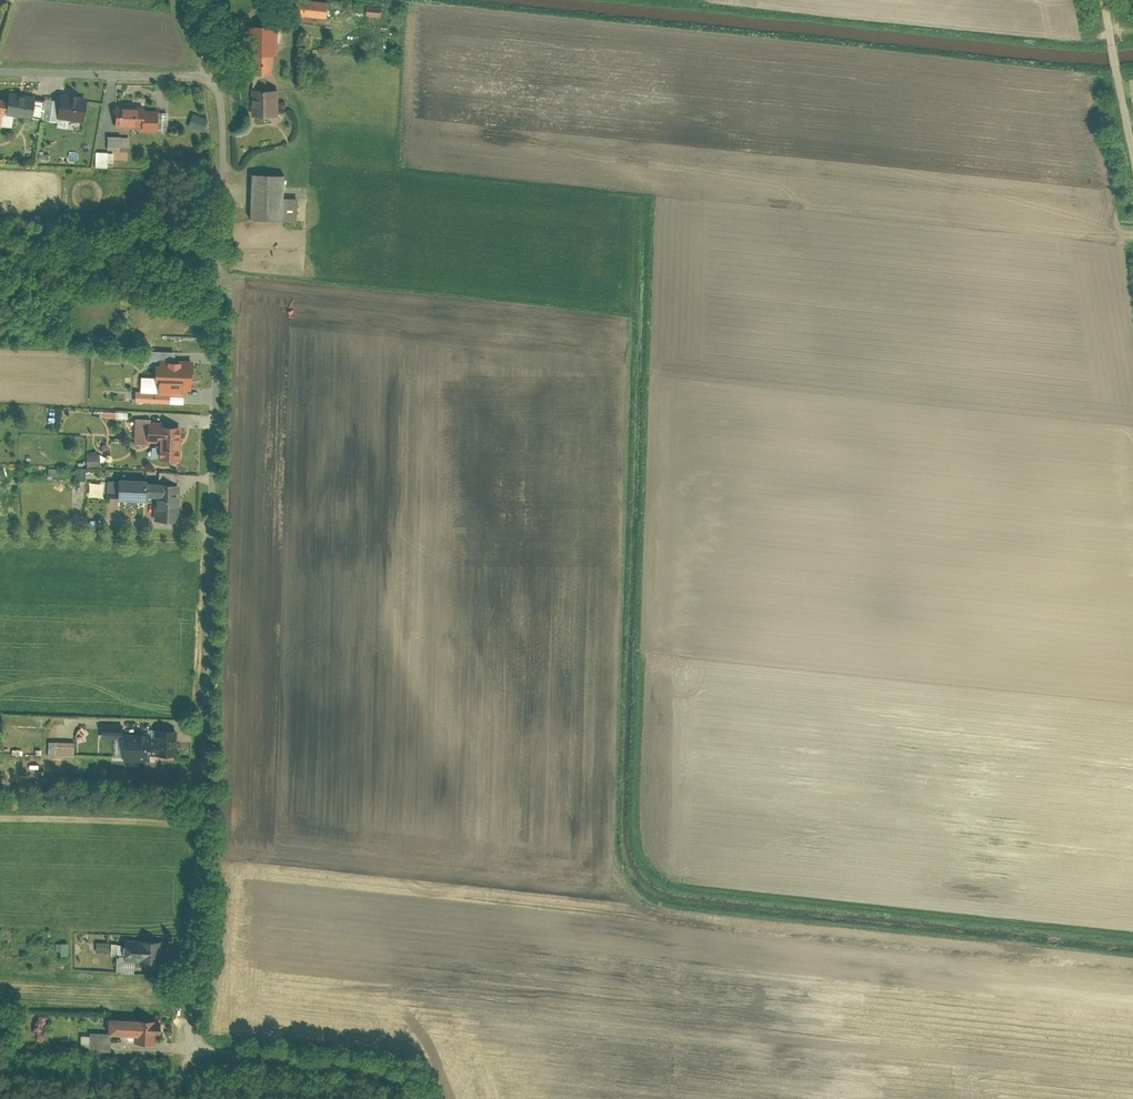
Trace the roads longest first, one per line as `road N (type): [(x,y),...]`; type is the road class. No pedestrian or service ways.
road 1 (residential): [(0,74),(194,78),(214,84),(223,115),(187,1050)]
road 2 (track): [(187,1050),(334,1065),(404,1088),(415,1098)]
road 3 (unclassified): [(1104,0),(1132,158)]

